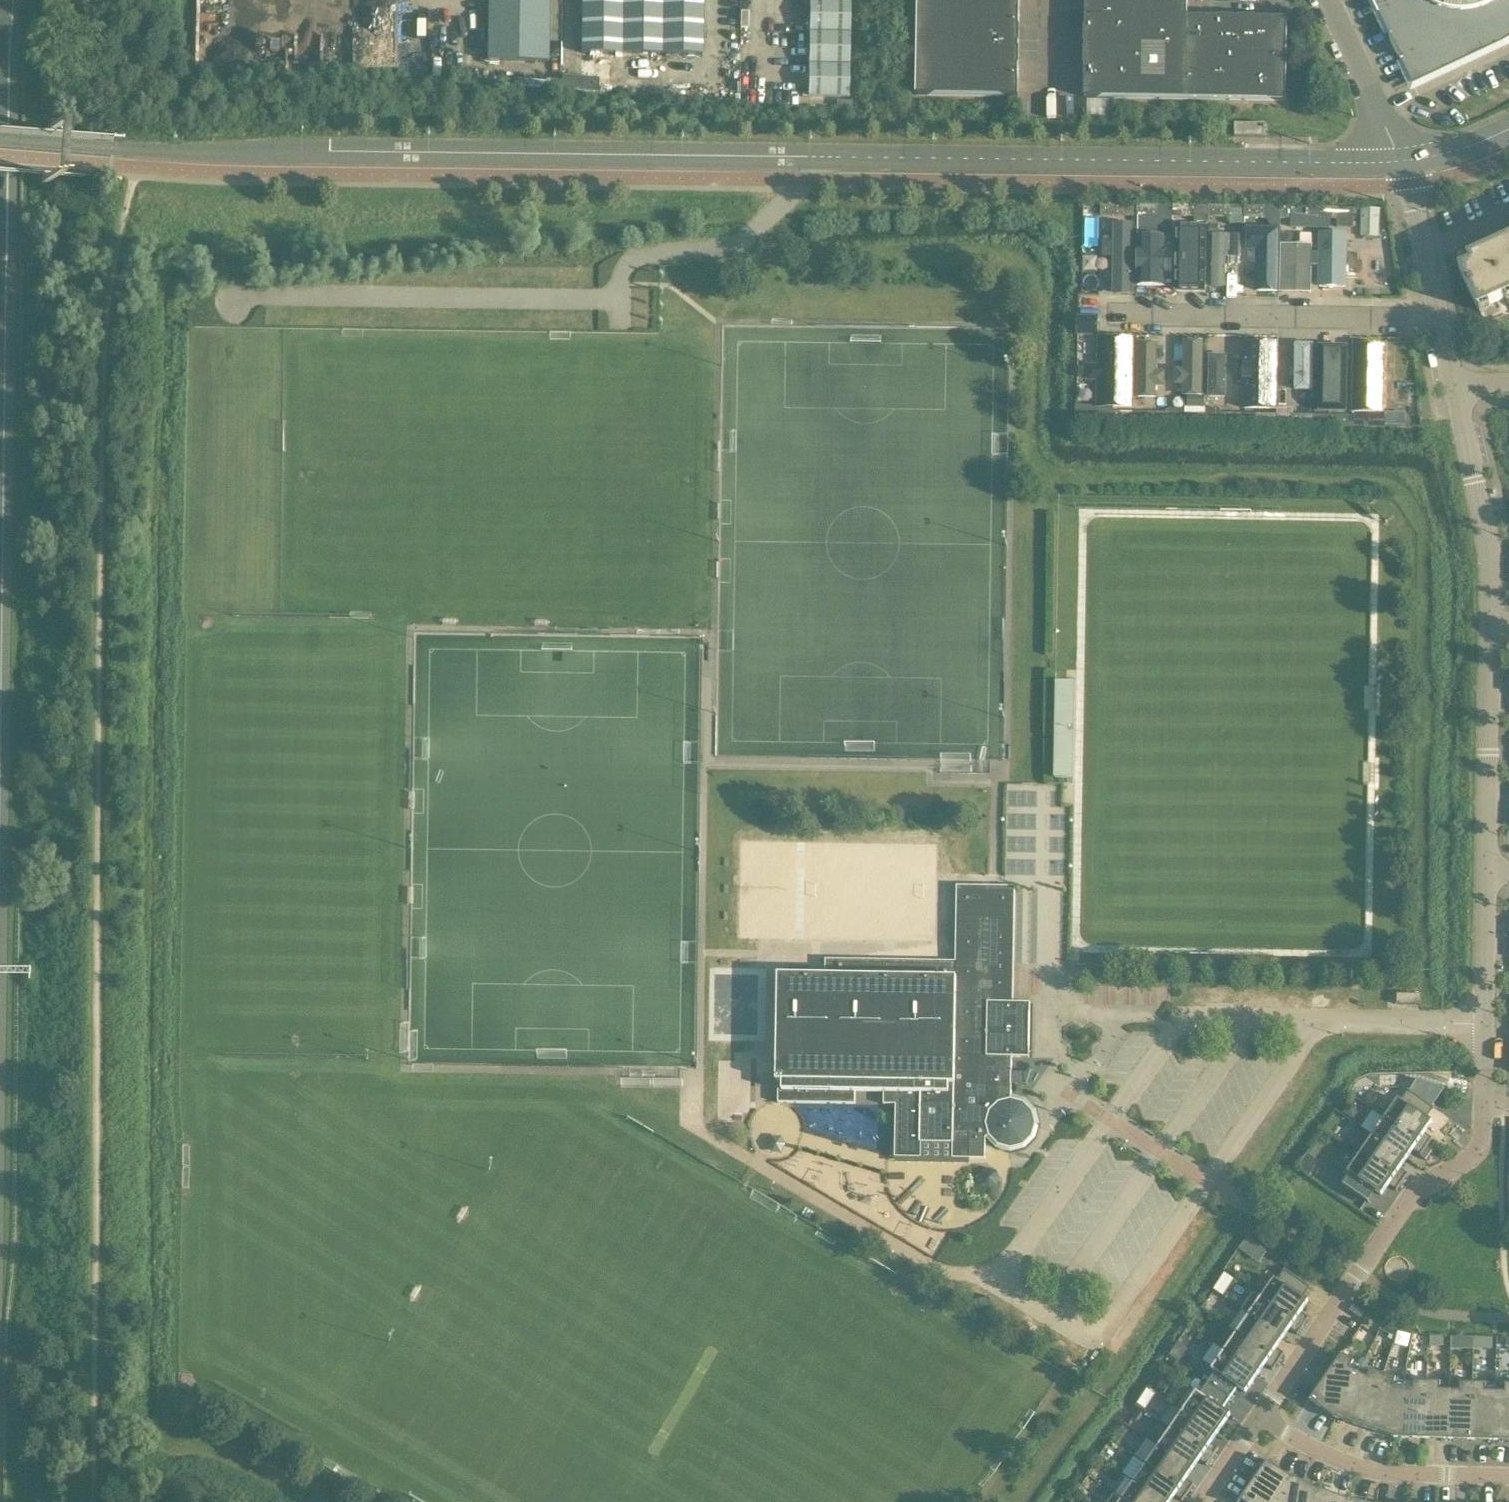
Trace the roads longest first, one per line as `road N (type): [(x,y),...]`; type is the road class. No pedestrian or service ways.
road 1 (residential): [(798,157),(1398,161)]
road 2 (residential): [(1261,1414),(1420,1189),(1478,1149),(1489,1104)]
road 3 (unclassified): [(1134,311),(1440,316)]
road 4 (residential): [(1508,1476),(1384,1473),(1326,1453),(1261,1414)]
road 5 (unclassified): [(1487,870),(1493,623)]
road 6 (unclassified): [(1493,623),(1491,556),(1456,382)]
road 7 (unclassified): [(1398,161),(1326,0)]
road 8 (unclassified): [(1486,1023),(1320,1022)]
road 9 (unclassified): [(1486,1023),(1487,870)]

